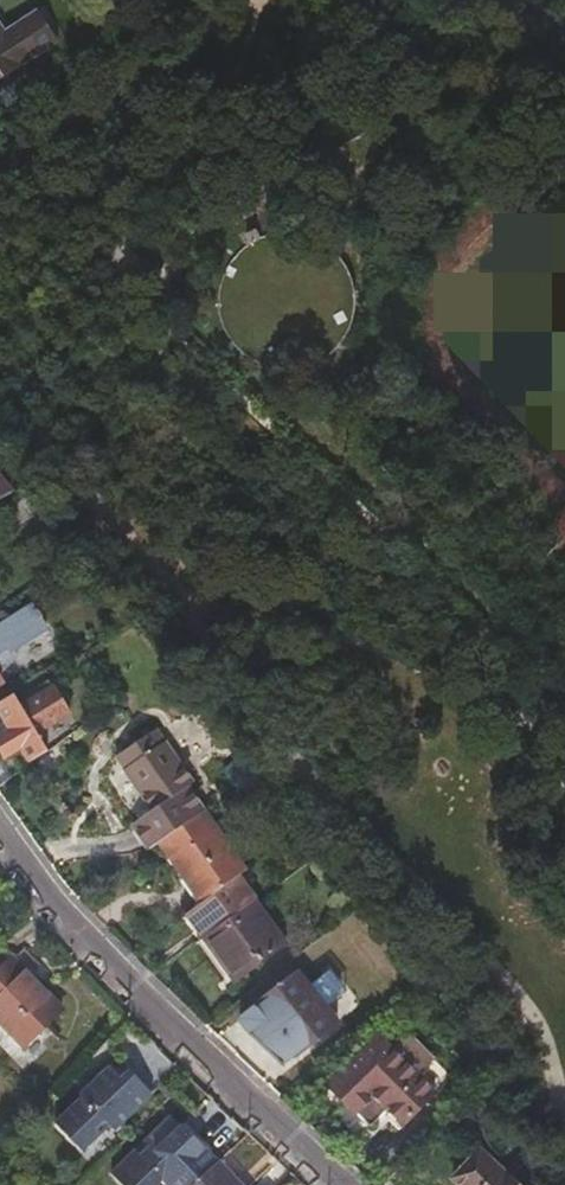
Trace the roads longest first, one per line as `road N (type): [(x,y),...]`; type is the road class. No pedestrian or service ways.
road 1 (residential): [(0,837),(42,896),(163,1023),(333,1184)]

